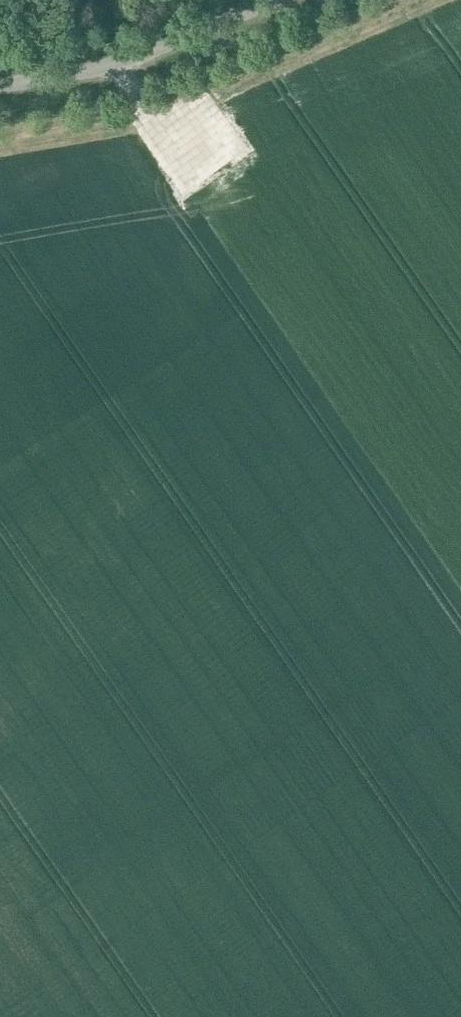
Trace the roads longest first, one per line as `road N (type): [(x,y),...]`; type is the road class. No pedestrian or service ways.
road 1 (unclassified): [(0,80),(127,57),(262,0)]

